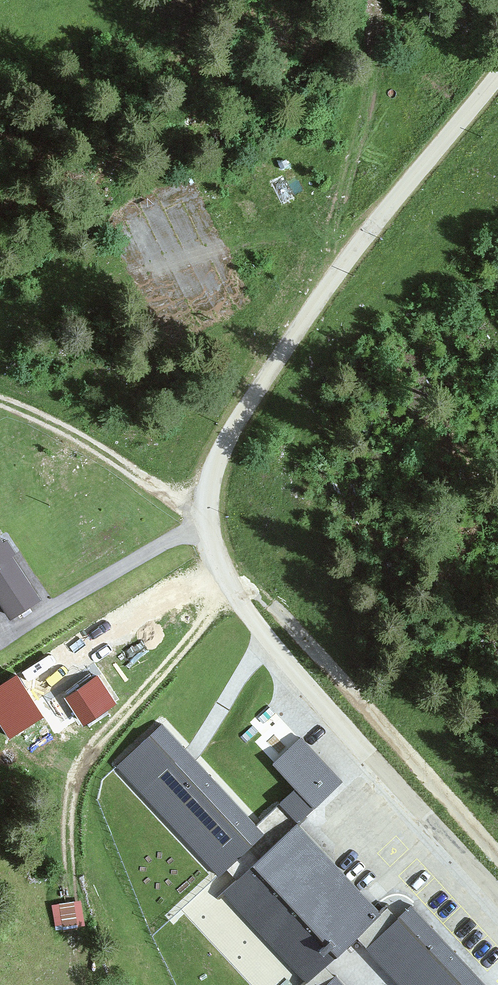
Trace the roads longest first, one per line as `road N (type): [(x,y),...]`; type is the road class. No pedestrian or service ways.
road 1 (unclassified): [(497,896),(272,645),(220,561),(203,501),(223,448),(278,353),(497,73)]
road 2 (track): [(0,402),(52,423),(166,494),(203,501)]

